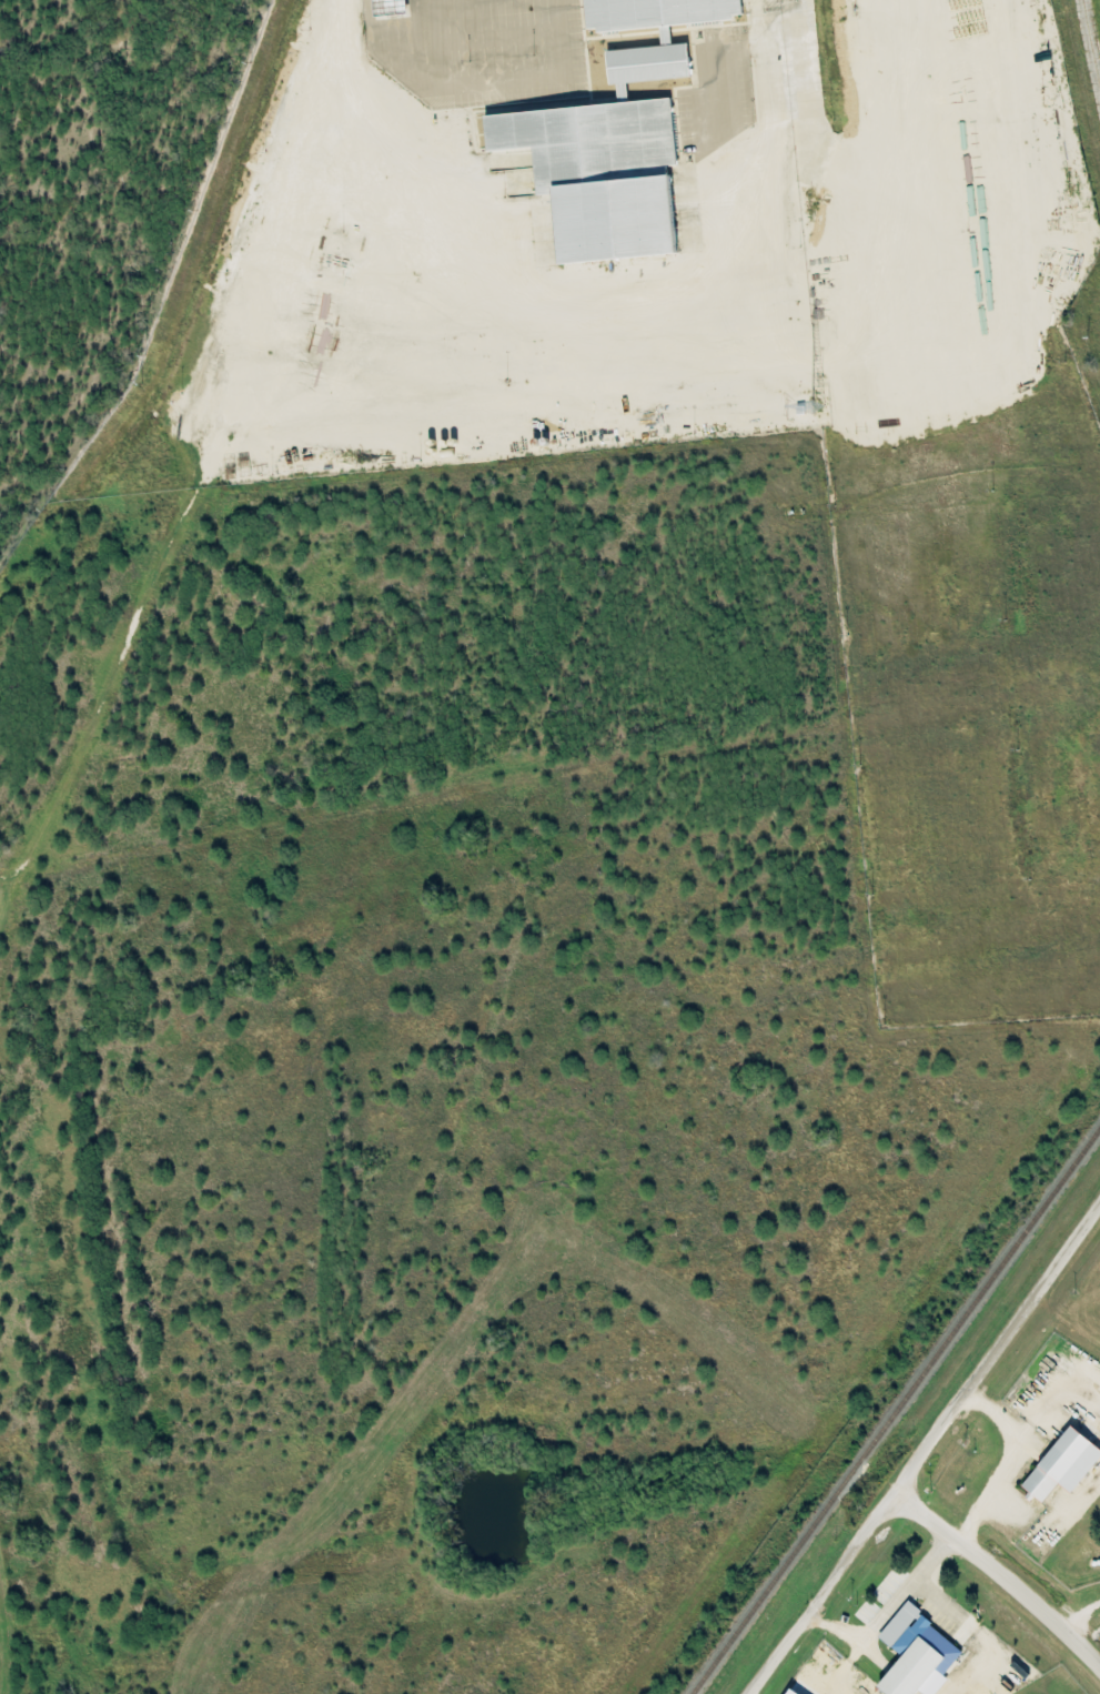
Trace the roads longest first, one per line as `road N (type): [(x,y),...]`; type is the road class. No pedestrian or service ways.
road 1 (residential): [(753,1693),(1099,1206)]
road 2 (residential): [(896,1499),(965,1543),(1099,1670)]

